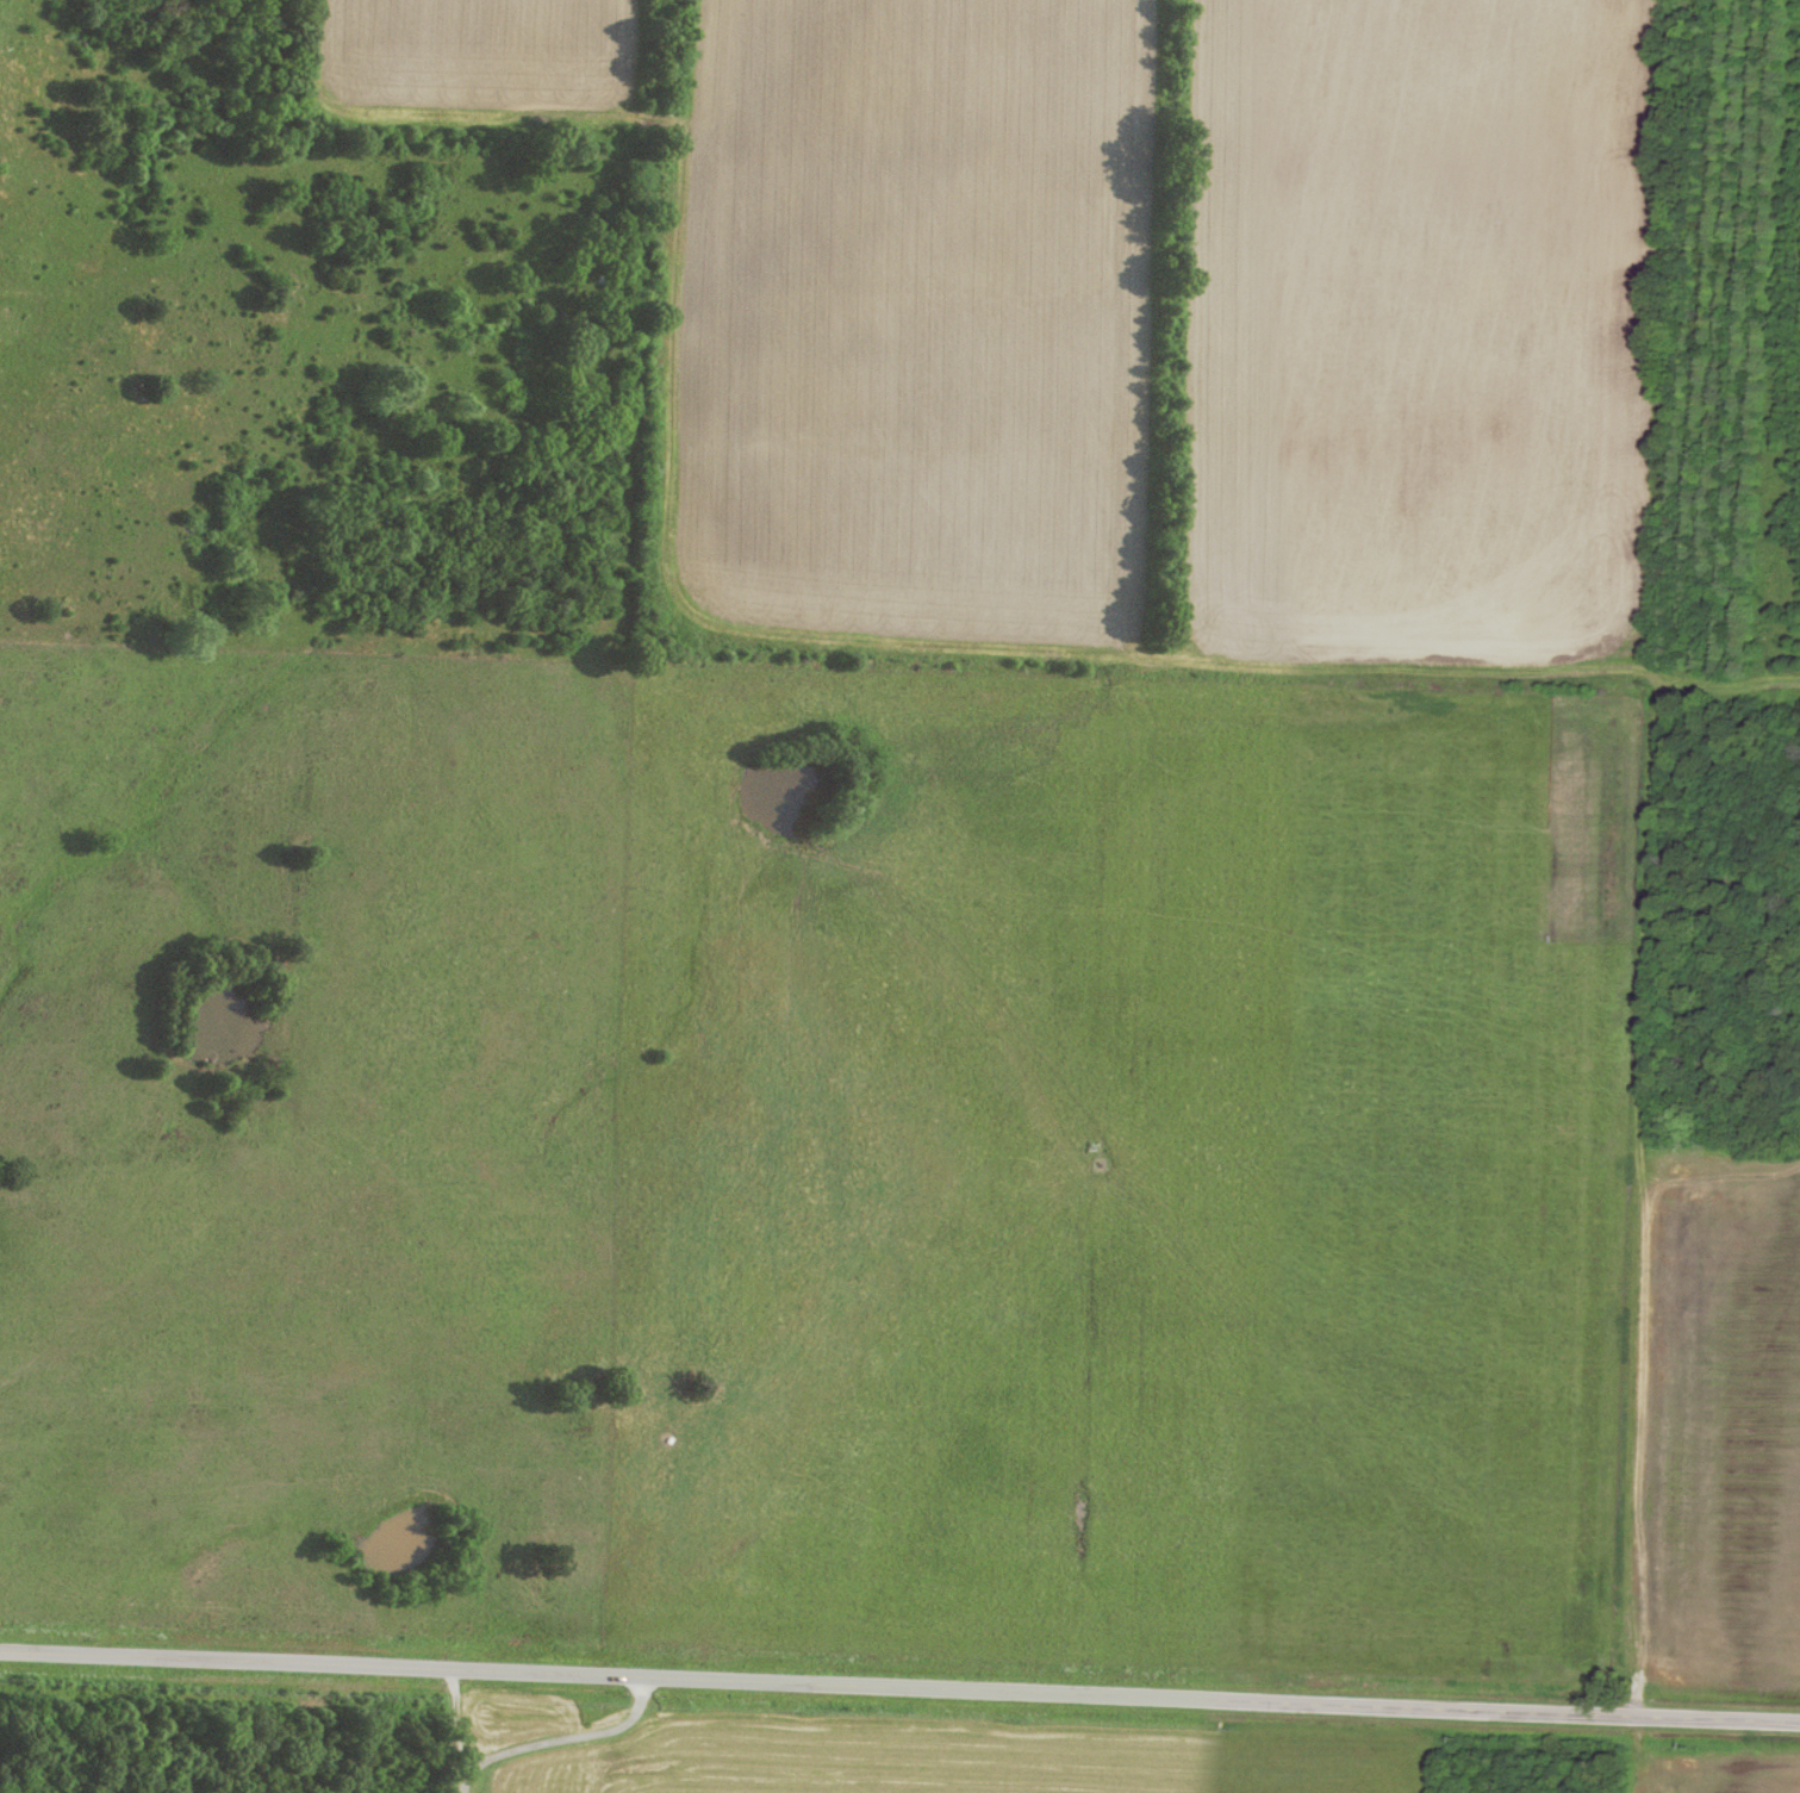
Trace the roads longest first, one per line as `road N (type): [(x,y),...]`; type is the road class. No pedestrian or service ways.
road 1 (secondary): [(1799,1726),(0,1656)]

